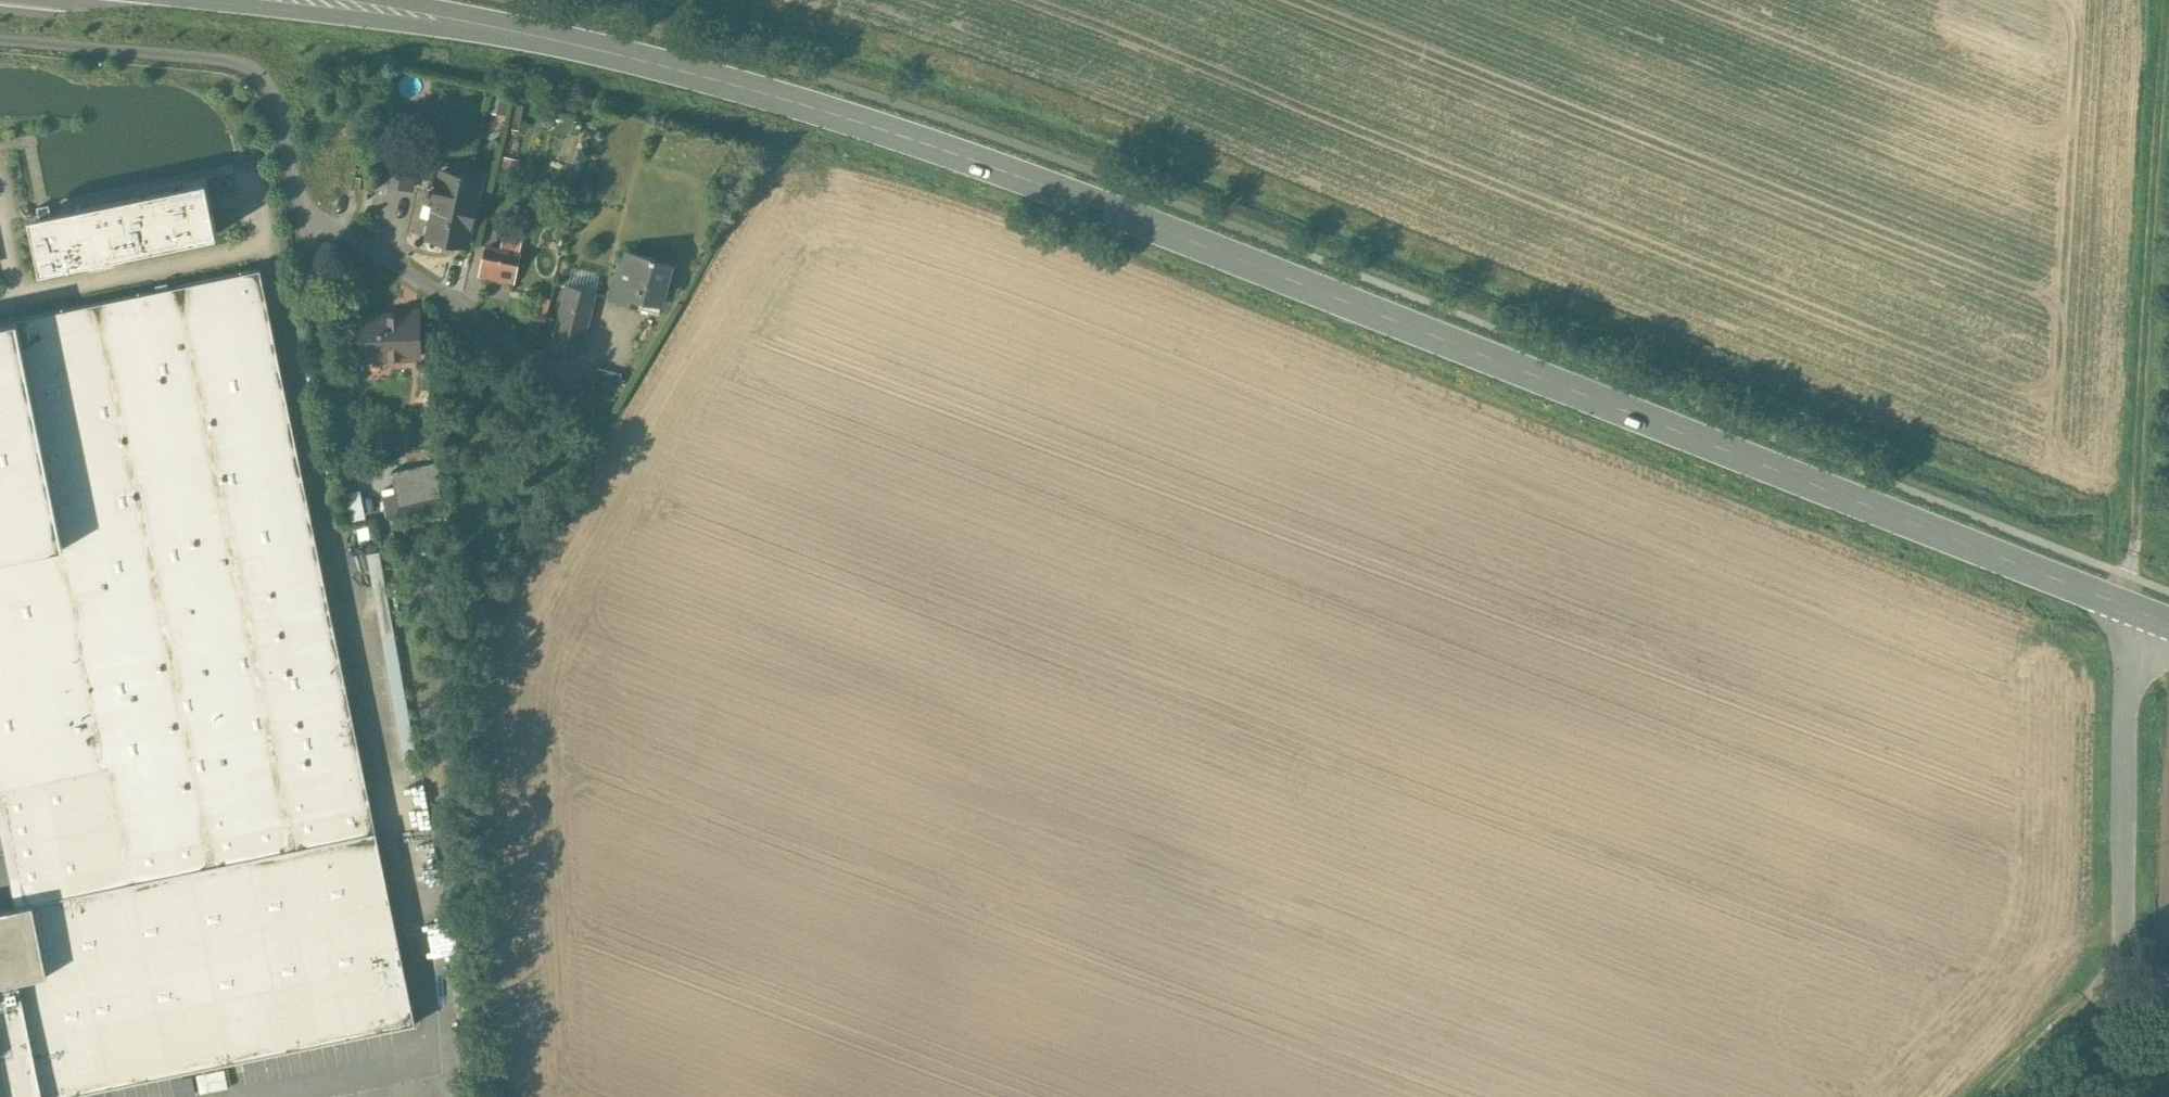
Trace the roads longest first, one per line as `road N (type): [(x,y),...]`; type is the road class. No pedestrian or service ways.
road 1 (secondary): [(328,0),(571,42),(946,148),(2168,622)]
road 2 (residential): [(0,39),(239,66),(271,95),(303,212),(449,299),(603,416)]
road 3 (track): [(2126,605),(2166,0)]

